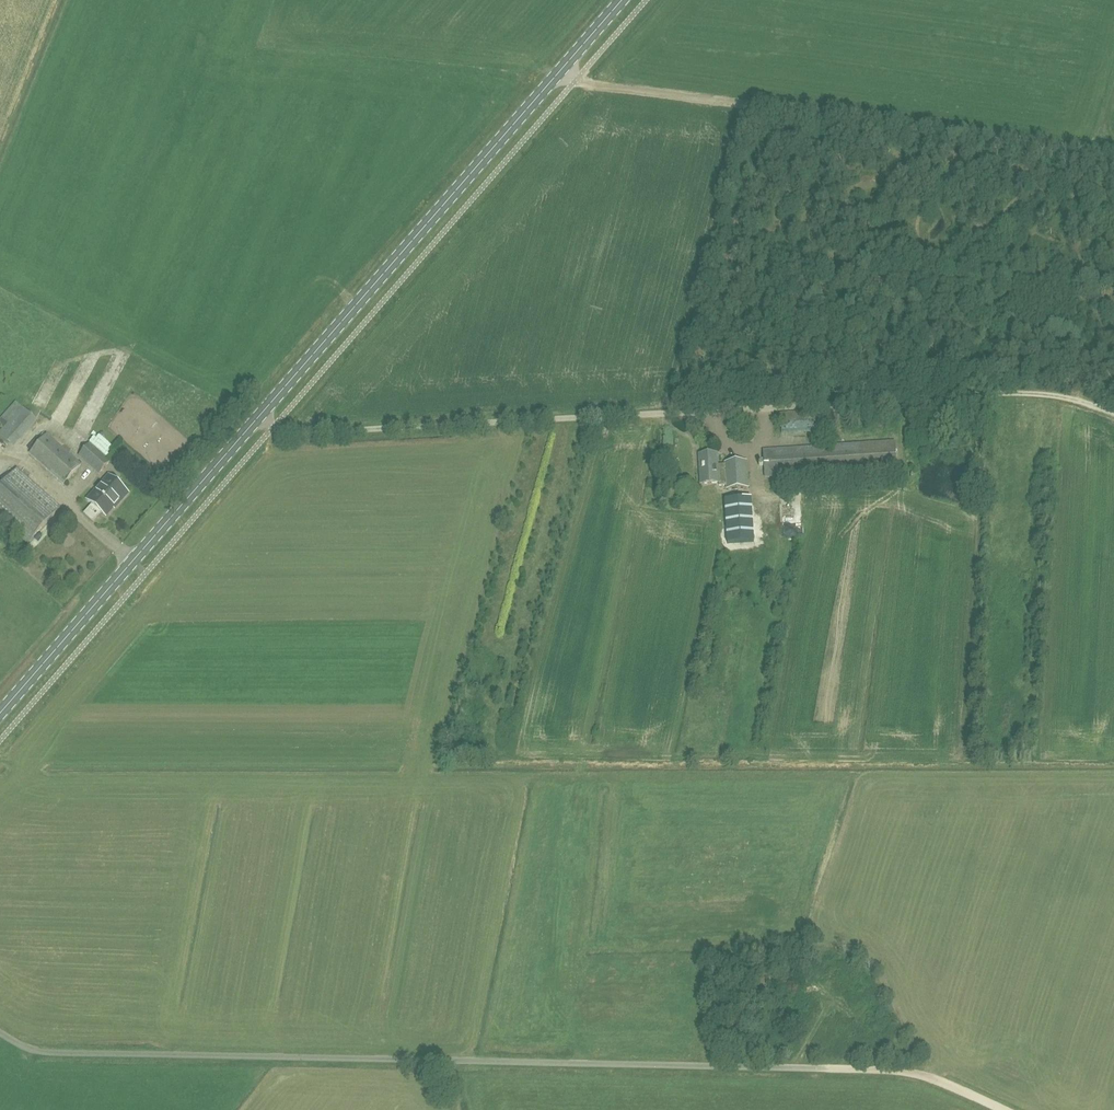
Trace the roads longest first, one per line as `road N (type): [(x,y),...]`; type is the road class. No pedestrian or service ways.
road 1 (unclassified): [(800,1069),(66,1053),(0,1032)]
road 2 (track): [(1113,154),(592,86)]
road 3 (unclassified): [(260,419),(287,434),(738,418)]
road 4 (secondary): [(260,419),(562,70)]
road 5 (secondary): [(0,715),(260,419)]
road 6 (track): [(800,1069),(905,1070),(1001,1109)]

